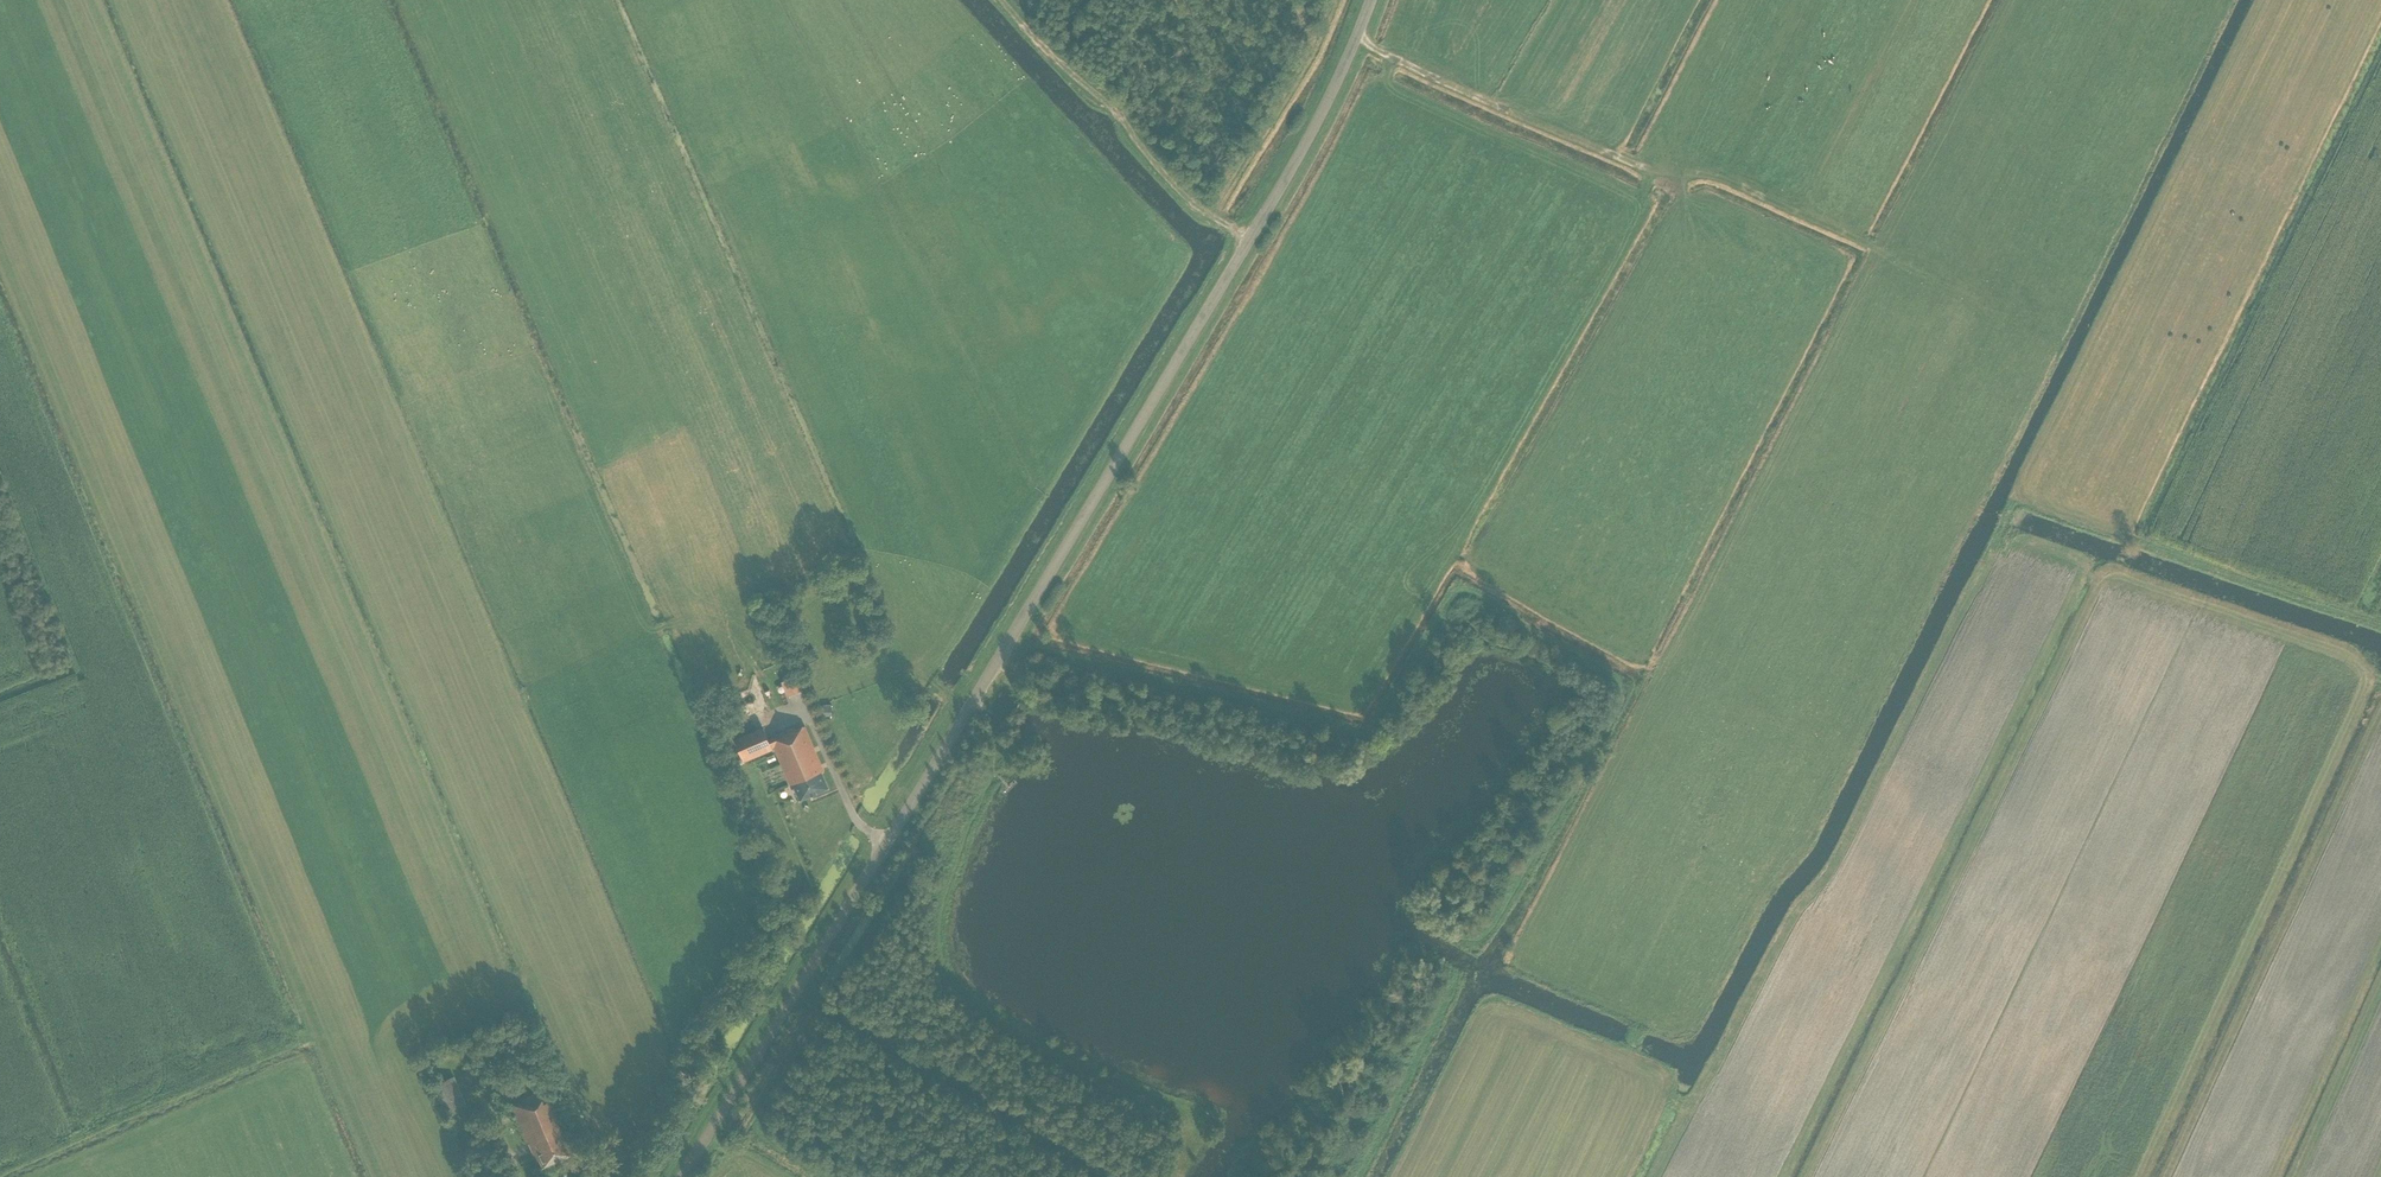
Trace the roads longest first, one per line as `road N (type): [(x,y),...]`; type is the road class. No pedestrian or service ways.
road 1 (unclassified): [(686,1176),(1248,241),(1335,83),(1368,0)]

